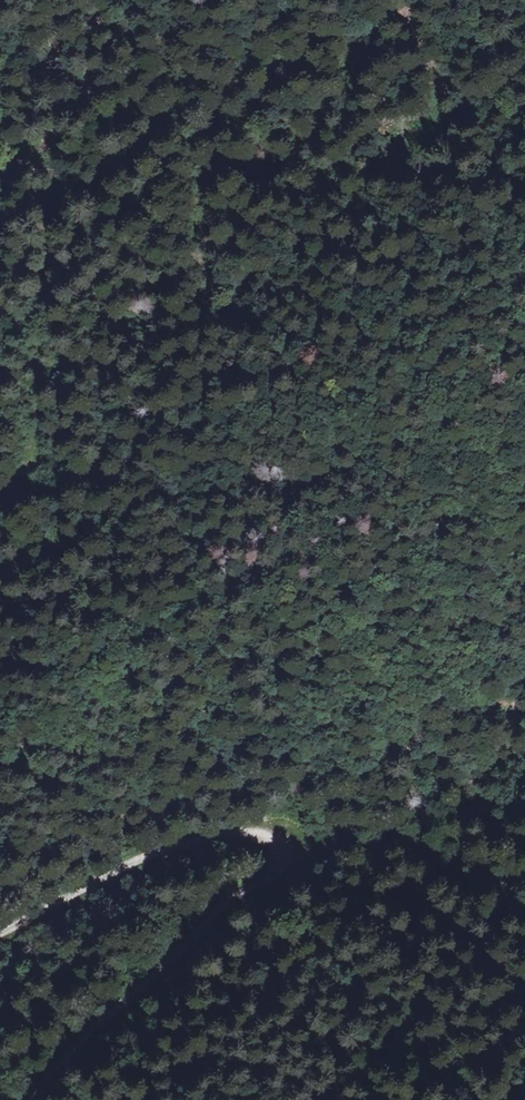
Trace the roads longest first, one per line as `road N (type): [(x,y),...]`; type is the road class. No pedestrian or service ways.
road 1 (track): [(0,931),(184,835),(242,828),(269,842),(276,859),(269,876),(225,906),(76,1042),(35,1099)]

